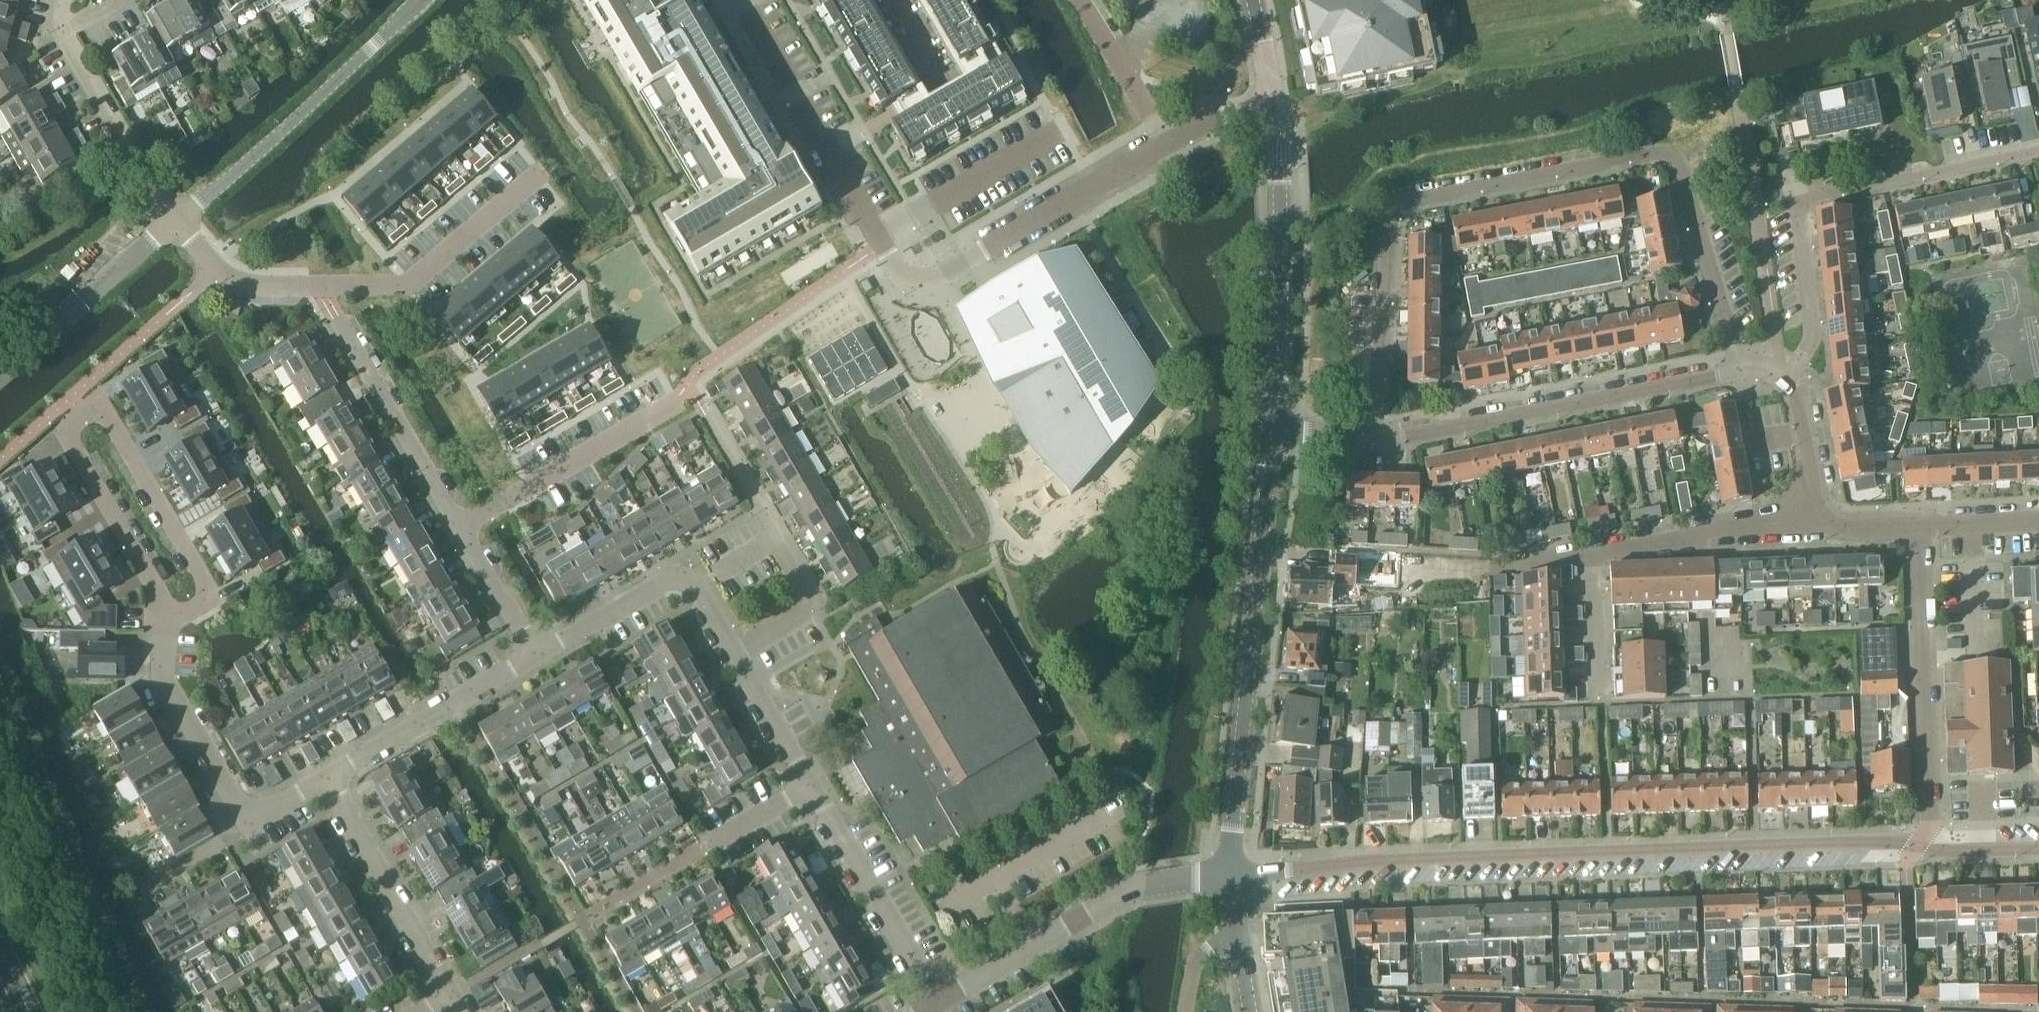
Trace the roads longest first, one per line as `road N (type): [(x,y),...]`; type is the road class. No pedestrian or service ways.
road 1 (residential): [(1735,373),(1670,156),(1403,202),(1388,225),(1372,441)]
road 2 (residential): [(1918,848),(1383,862),(1227,875)]
road 3 (residential): [(1168,145),(937,277),(915,280),(894,268),(739,0)]
road 4 (residential): [(165,626),(196,609),(206,590),(109,420),(84,420),(71,442),(165,600)]
road 5 (residential): [(1227,875),(1272,434)]
road 6 (residential): [(539,174),(400,286),(245,283),(215,271),(174,222)]
road 7 (residential): [(2038,152),(1807,201),(1799,210),(1812,337),(1792,372)]
road 8 (residential): [(935,1006),(733,653)]
road 9 (residential): [(1372,441),(1735,373)]
road 10 (residential): [(174,222),(421,0)]
road 11 (residential): [(935,1006),(1145,882),(1227,875)]
road 12 (residential): [(1272,434),(1280,301),(1273,112)]
road 13 (residential): [(1915,530),(1925,831),(1918,848)]
road 14 (residential): [(733,653),(801,614),(806,599),(700,407)]
road 15 (residential): [(165,626),(162,676),(249,814),(326,779)]
road 16 (residential): [(455,1011),(326,779)]
road 17 (residential): [(733,653),(696,588),(682,579),(537,653)]
road 18 (residential): [(677,400),(461,527)]
road 19 (residential): [(326,779),(537,653)]
road 20 (residential): [(461,527),(338,321)]
road 21 (unclassified): [(0,377),(174,222)]
road 22 (residential): [(1592,555),(1820,513)]
road 23 (residential): [(174,222),(59,37)]
road 24 (residential): [(1168,145),(1085,0)]
road 25 (residential): [(537,653),(461,527)]
road 26 (residential): [(1792,372),(1820,513)]
road 27 (residential): [(1598,698),(1592,555)]
road 28 (residential): [(1915,530),(2038,522)]
road 29 (residential): [(2038,849),(1918,848)]

